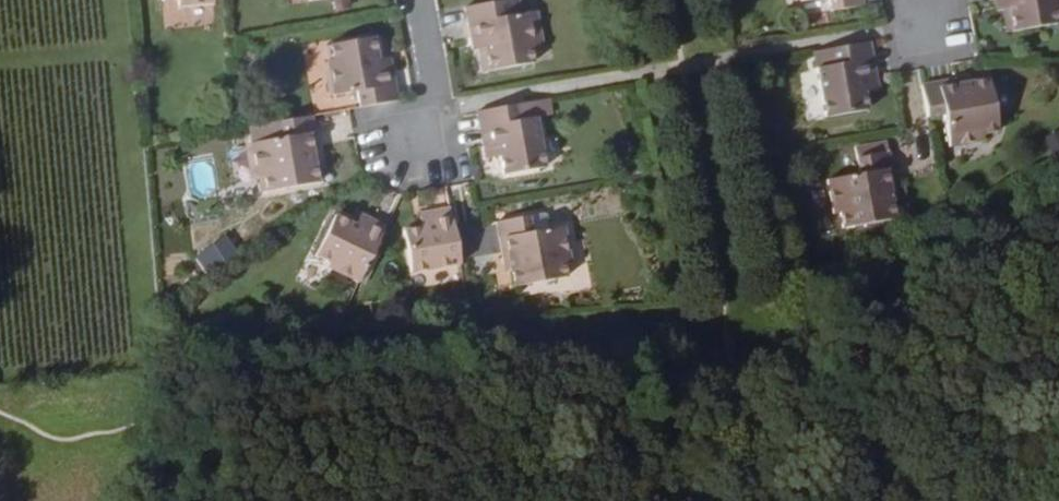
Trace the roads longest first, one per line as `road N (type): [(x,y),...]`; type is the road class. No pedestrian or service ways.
road 1 (residential): [(410,0),(432,109),(403,151)]

